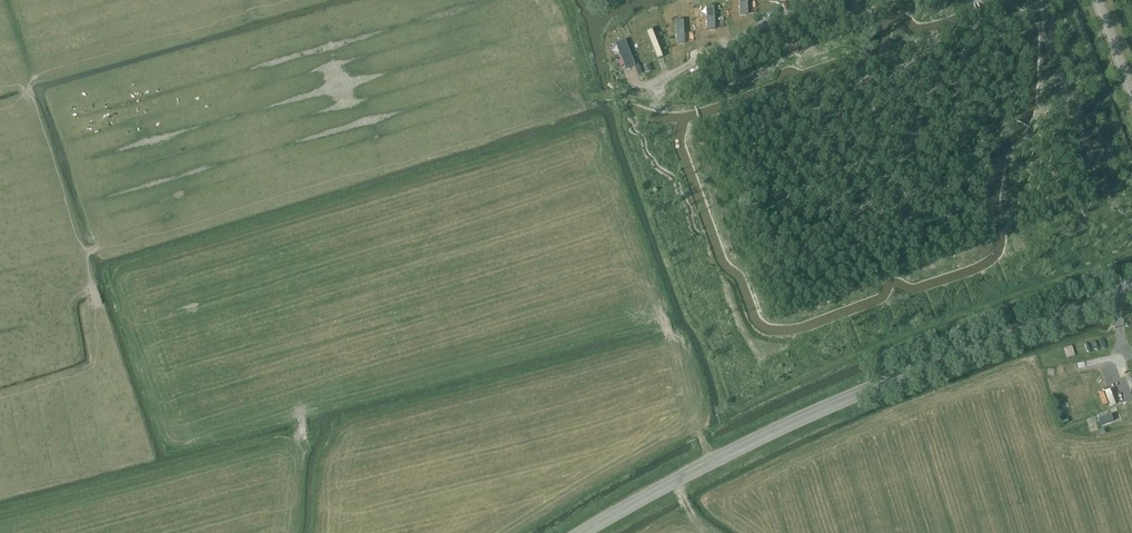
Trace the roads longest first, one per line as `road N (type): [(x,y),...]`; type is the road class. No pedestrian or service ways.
road 1 (tertiary): [(587,532),(721,459),(1131,287)]

